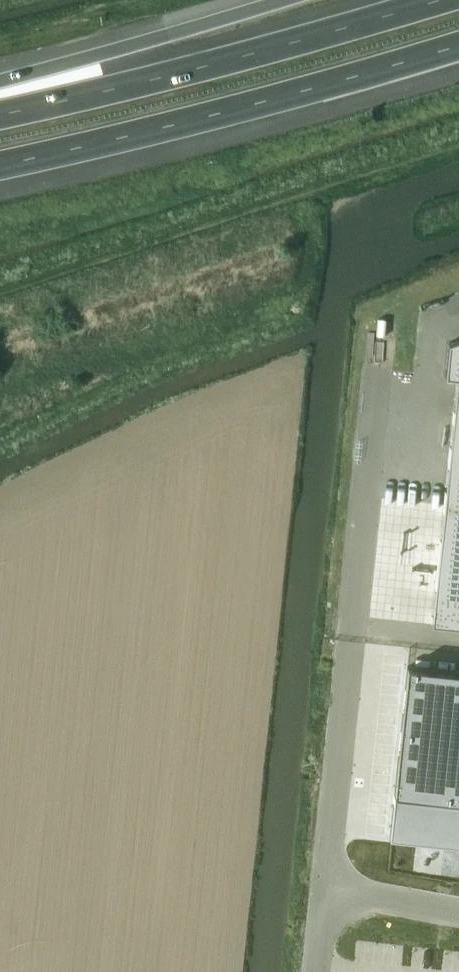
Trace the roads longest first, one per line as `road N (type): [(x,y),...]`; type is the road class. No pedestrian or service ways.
road 1 (motorway): [(0,163),(458,44)]
road 2 (motorway): [(433,0),(0,114)]
road 3 (motorway): [(281,0),(0,81)]
road 4 (unclassified): [(347,657),(323,889)]
road 5 (unclassified): [(458,913),(323,889)]

